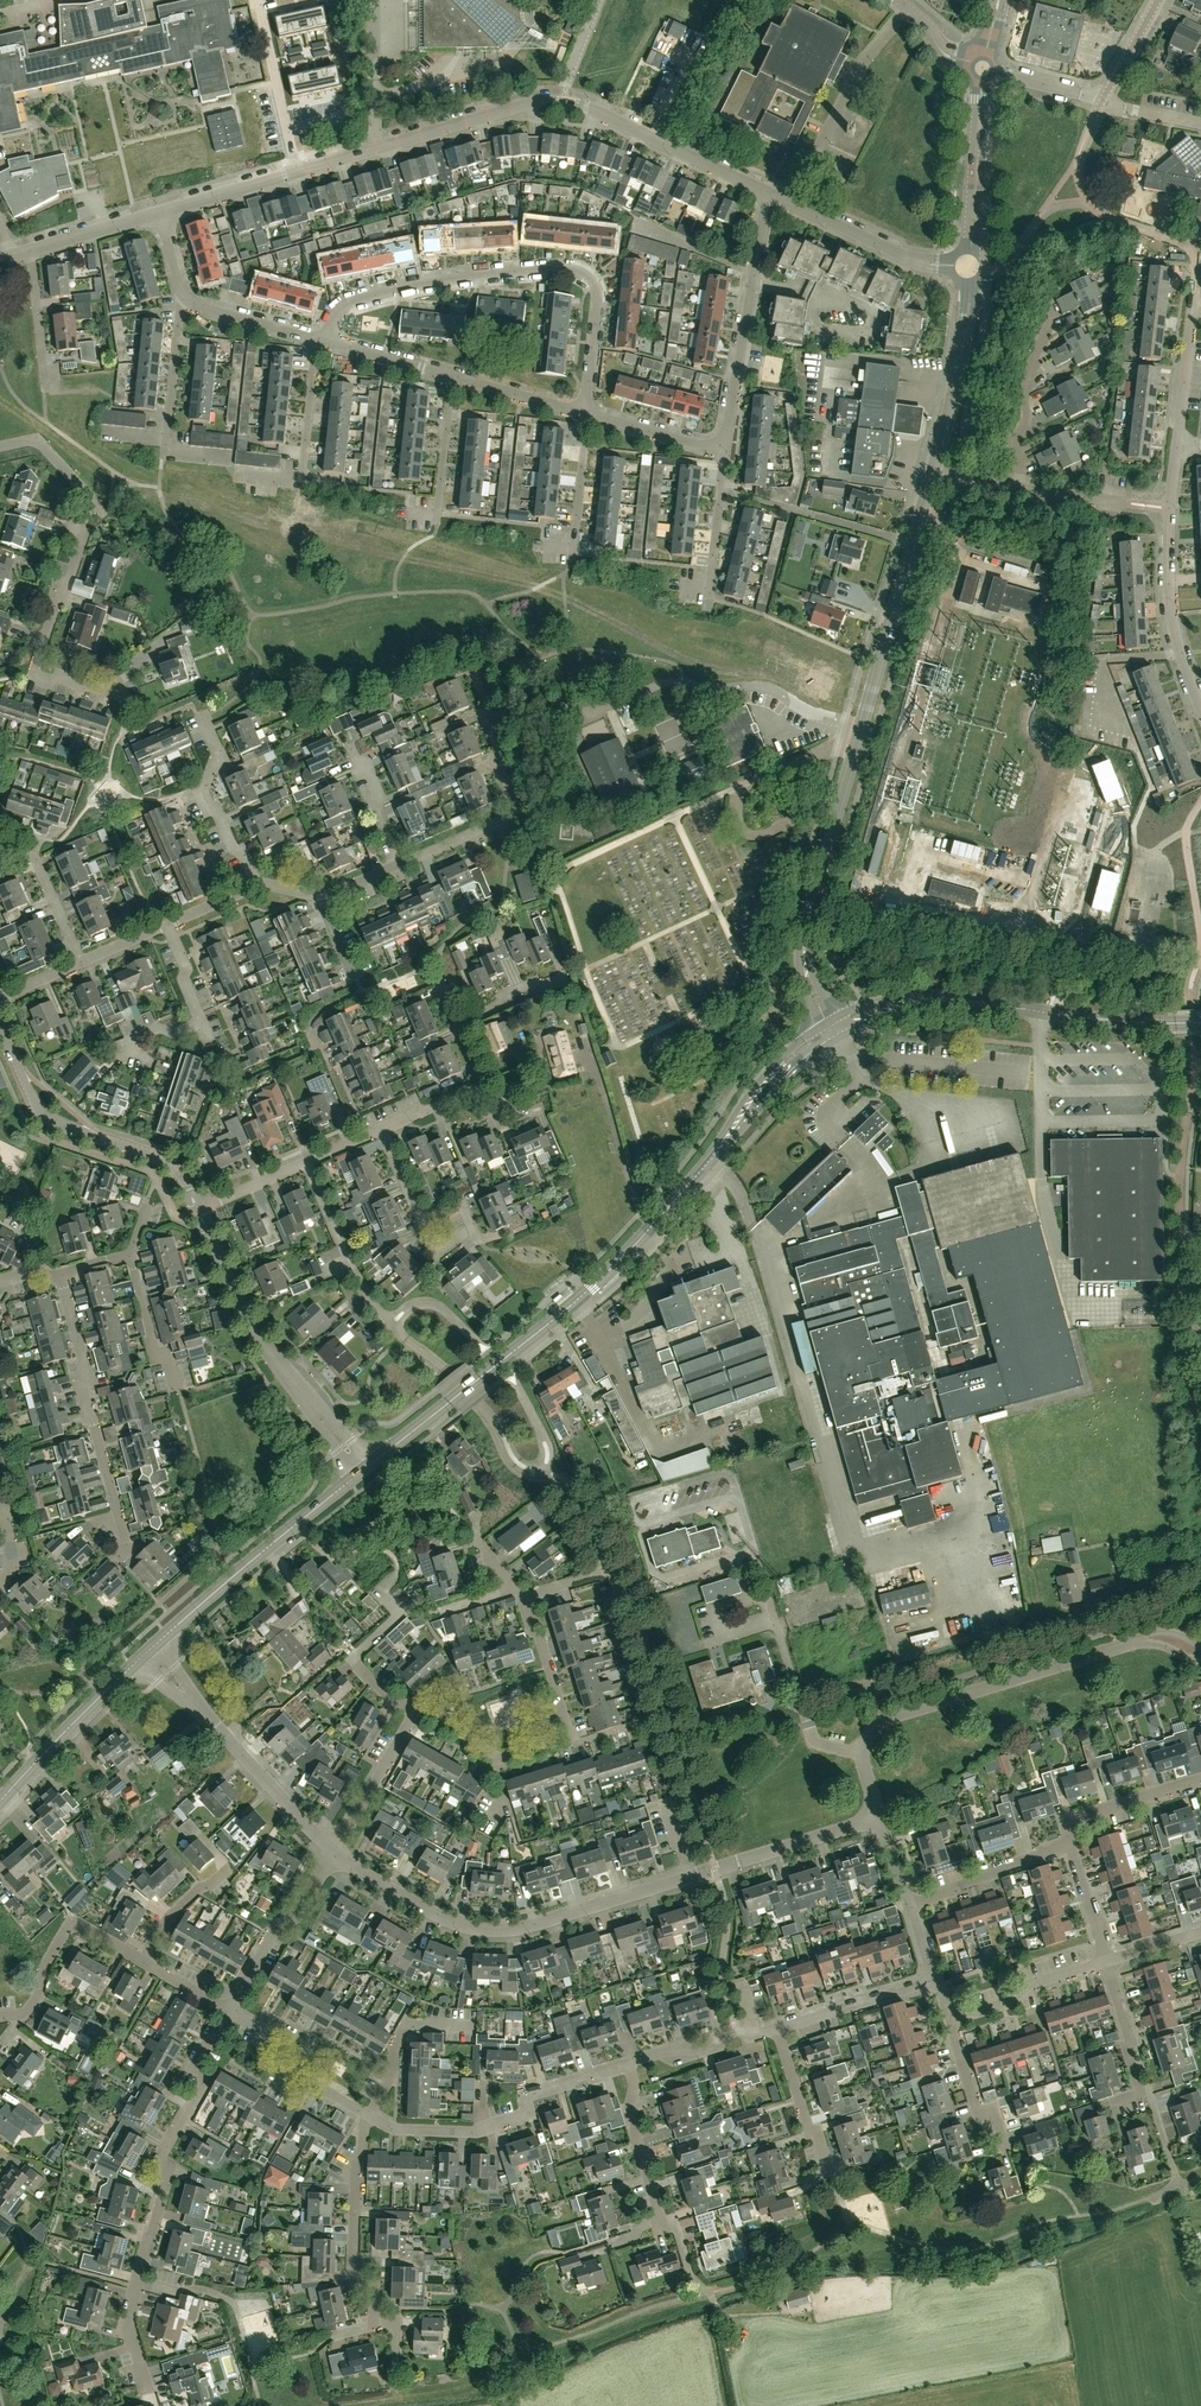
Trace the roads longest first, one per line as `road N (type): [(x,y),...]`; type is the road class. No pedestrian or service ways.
road 1 (tertiary): [(359,1474),(594,1287),(663,1219),(795,1053),(831,1027)]
road 2 (residential): [(157,213),(540,101),(583,107),(768,193)]
road 3 (residential): [(337,1855),(457,1924),(506,1930),(879,1820)]
road 4 (tertiary): [(831,1027),(807,981),(804,934),(932,476)]
road 5 (residential): [(586,415),(588,290),(570,271),(379,289),(328,317),(315,340)]
road 6 (residential): [(124,705),(111,689),(37,674),(93,503),(31,440),(0,447)]
road 7 (unclassified): [(859,1755),(885,1719),(1162,1633),(1200,1649)]
road 8 (tertiary): [(831,1027),(933,999),(1200,1022)]
road 9 (residential): [(136,2282),(168,2168),(159,2161),(209,2076),(193,2067),(228,2011)]
road 10 (unclassified): [(359,1474),(238,1305),(199,1212)]
road 11 (residential): [(369,2114),(393,2129),(481,2131),(530,2115),(524,2094),(629,2064)]
road 12 (residential): [(123,1559),(127,1547),(59,1273)]
road 13 (unclassified): [(199,1212),(174,1169),(43,1113),(0,1024)]
road 14 (residential): [(398,865),(514,810),(473,665)]
road 15 (residential): [(1200,709),(1178,657),(1165,589),(1178,443)]
road 16 (residential): [(730,453),(768,193)]
road 17 (tertiary): [(159,1643),(359,1474)]
road 18 (residential): [(495,1760),(569,1737),(524,1594),(508,1588)]
road 19 (residential): [(375,2326),(374,2282),(352,2278),(369,2114)]
road 20 (residential): [(152,1058),(129,1050),(132,1038),(157,1025),(176,1033),(202,1024),(167,924)]
road 21 (residential): [(768,193),(907,259),(970,267)]
road 22 (residential): [(613,2238),(660,2224),(629,2113),(636,2088),(629,2064)]
road 23 (residential): [(144,1961),(73,1920),(27,2013),(0,2017)]
road 24 (tertiary): [(932,476),(970,267)]
road 25 (residential): [(192,1700),(337,1855)]
road 26 (residential): [(461,1202),(472,1228),(438,1253),(381,1129)]
road 27 (residential): [(417,1708),(383,1689),(355,1659),(400,1614),(379,1590),(397,1574)]
road 28 (residential): [(259,884),(244,854),(233,852),(204,784),(220,753),(203,711)]
road 29 (tertiary): [(985,69),(970,267)]
road 30 (tertiary): [(0,1801),(138,1661)]
road 31 (residential): [(228,2011),(279,1926),(299,1914),(337,1855)]
road 32 (residential): [(1021,490),(1014,443),(1028,423),(1023,397),(1048,324)]
road 33 (residential): [(1108,2103),(1143,2093),(1107,1961)]
road 34 (residential): [(909,1906),(1069,1845)]
road 35 (residential): [(337,1855),(417,1708)]
road 36 (residential): [(951,2019),(1107,1961)]
road 37 (residential): [(411,512),(438,515),(450,377)]
road 38 (residential): [(369,2114),(393,2077),(395,2045),(409,2026),(473,2025)]
road 39 (residential): [(778,2029),(934,1980)]
road 40 (residential): [(545,546),(572,548),(586,415)]
road 41 (residential): [(629,2064),(671,2048),(695,2056),(720,2037),(778,2029)]
road 42 (residential): [(1069,1845),(1075,1821),(1200,1783)]
road 43 (residential): [(179,1388),(168,1353),(157,1355),(130,1253)]
road 44 (residential): [(81,961),(33,854),(0,843)]
road 45 (residential): [(829,2172),(778,2029)]
road 46 (residential): [(1007,2149),(997,2116),(977,2110),(951,2019)]
road 47 (residential): [(730,453),(586,415)]
road 48 (residential): [(1178,443),(1194,305),(1200,305)]
road 49 (residential): [(300,482),(315,340)]
road 50 (residential): [(166,441),(178,320),(189,302)]
road 51 (residential): [(45,390),(31,249)]
road 52 (residential): [(586,415),(450,377)]
road 53 (residential): [(450,377),(315,340)]
road 54 (residential): [(709,589),(730,453)]
road 55 (residential): [(323,1272),(350,1261),(305,1163)]
road 56 (residential): [(398,865),(349,741)]
road 57 (residential): [(315,340),(189,302)]
road 58 (residential): [(31,249),(157,213)]
road 59 (residential): [(144,1961),(157,1933),(197,1889),(231,1868)]
road 60 (residential): [(1104,101),(985,69)]
road 61 (residential): [(481,1093),(486,1077),(440,982)]
road 62 (residential): [(1107,1961),(1069,1845)]

